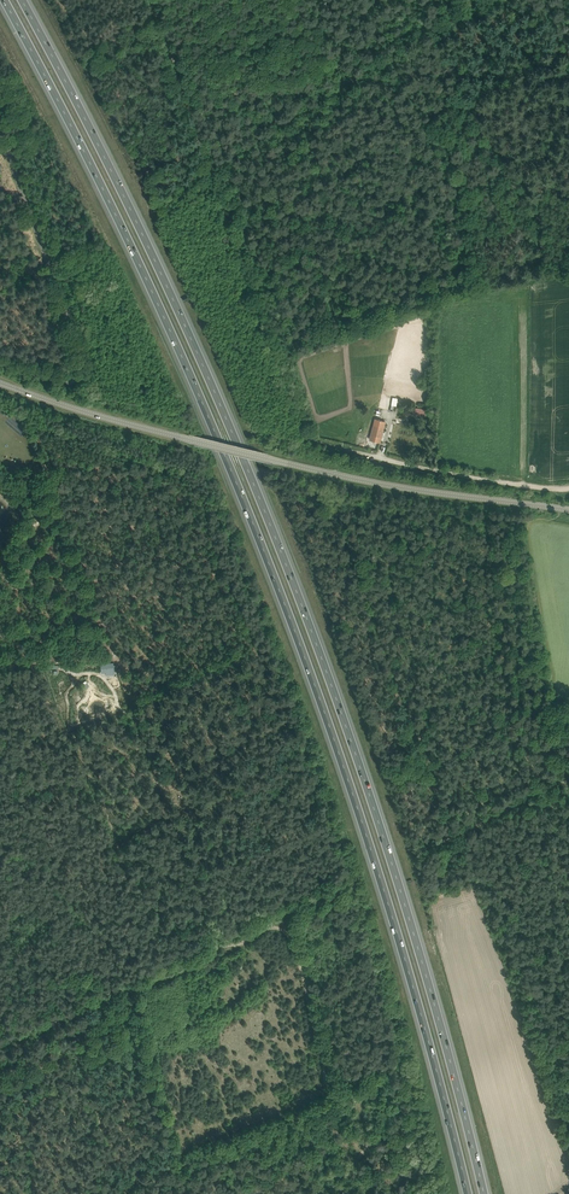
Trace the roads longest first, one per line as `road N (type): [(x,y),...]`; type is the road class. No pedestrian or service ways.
road 1 (motorway): [(4,0),(104,189),(288,612),(389,907),(468,1193)]
road 2 (motorway): [(484,1193),(405,900),(303,608),(115,177),(21,0)]
road 3 (tertiary): [(568,510),(341,475),(134,425),(0,380)]
road 4 (track): [(568,778),(450,836),(335,505)]
road 5 (unclassified): [(0,363),(73,381),(86,363),(0,133)]
road 6 (track): [(308,436),(213,178)]
road 7 (track): [(568,488),(412,466),(308,436)]
road 8 (track): [(148,0),(213,178)]
road 9 (track): [(213,178),(350,88)]
road 10 (track): [(350,88),(485,0)]

